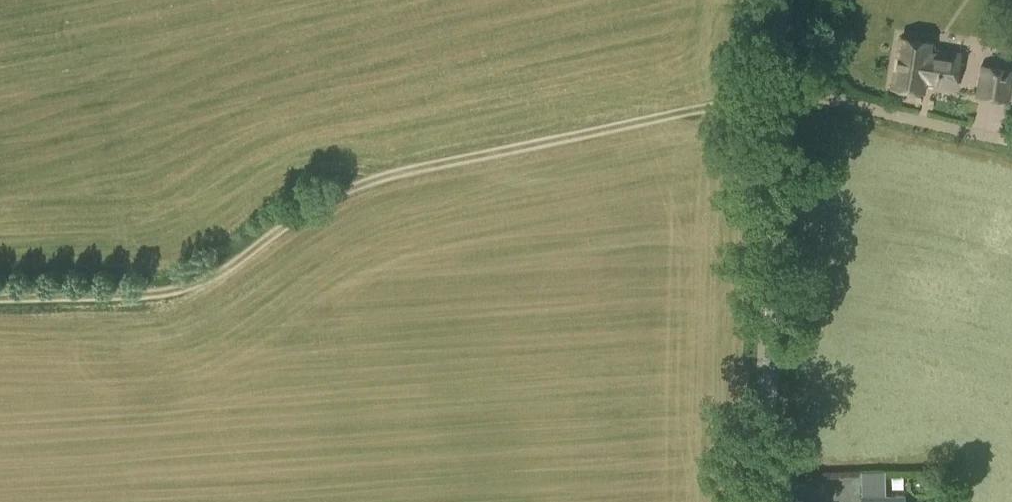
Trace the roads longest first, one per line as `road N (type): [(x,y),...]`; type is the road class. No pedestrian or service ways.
road 1 (track): [(0,298),(172,287),(226,264),(318,196),(362,179),(723,104),(780,104)]
road 2 (tertiary): [(765,501),(783,0)]
road 3 (track): [(780,91),(1011,141)]

